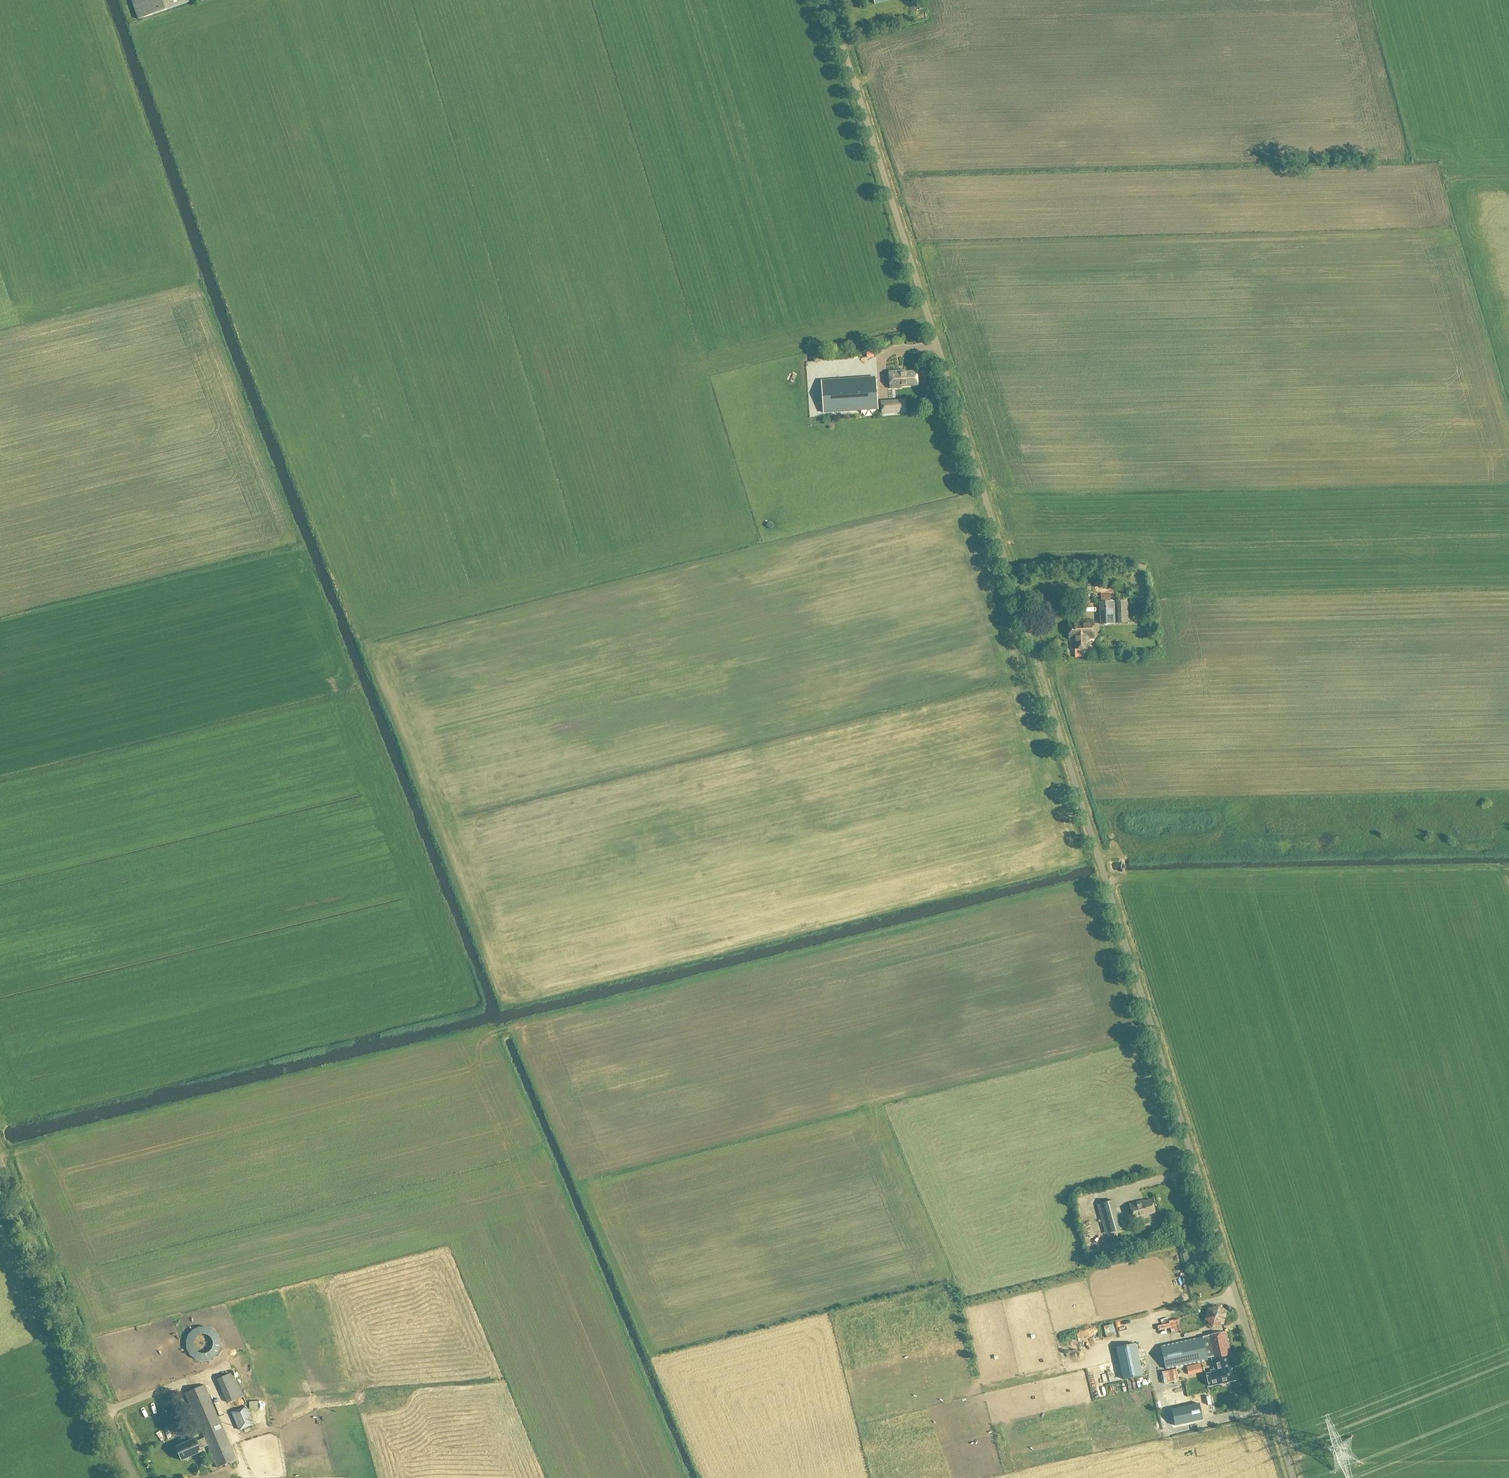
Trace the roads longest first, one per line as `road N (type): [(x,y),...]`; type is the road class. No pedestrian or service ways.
road 1 (unclassified): [(1295,1477),(827,0)]
road 2 (unclassified): [(0,1160),(138,1477)]

